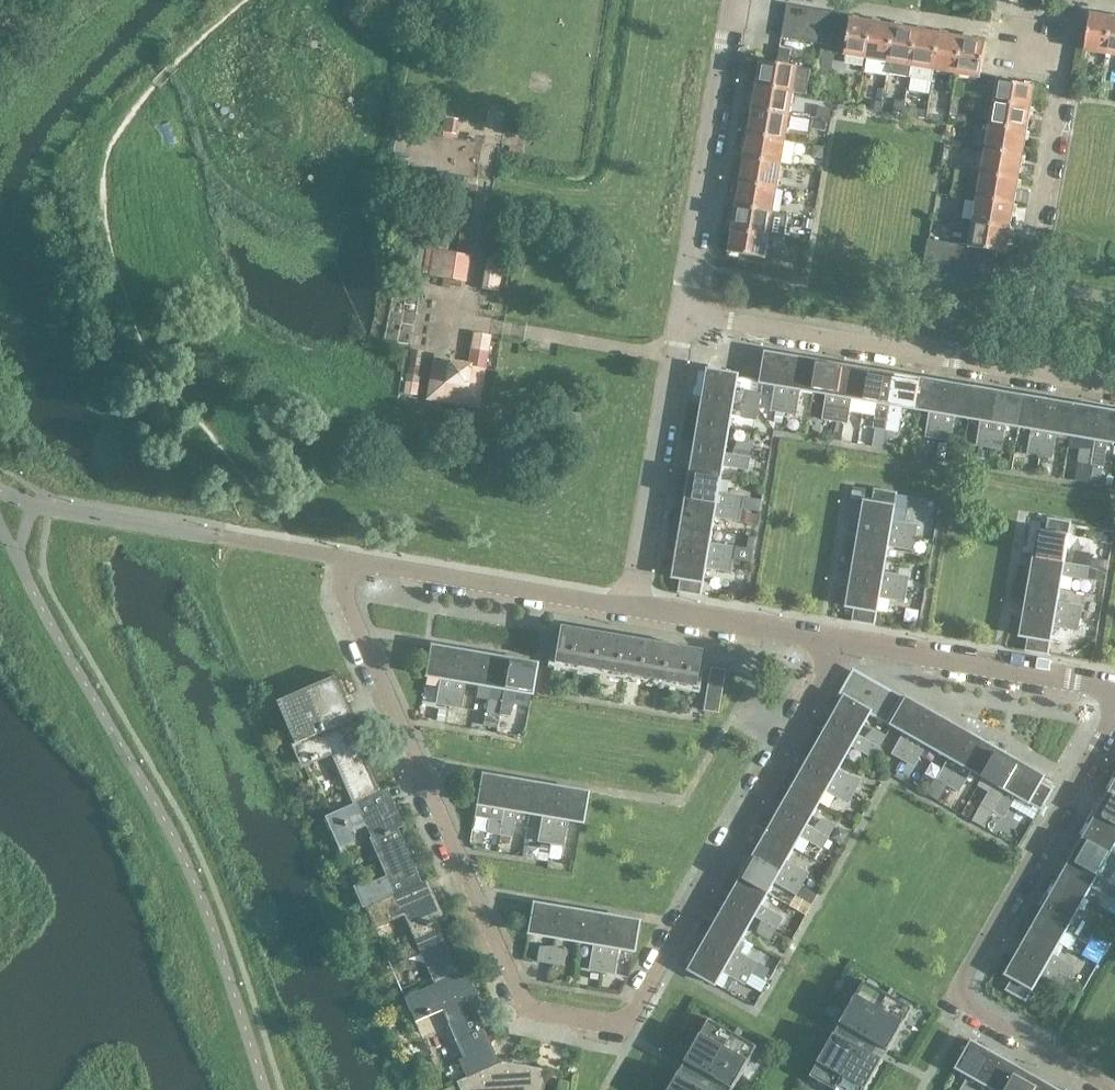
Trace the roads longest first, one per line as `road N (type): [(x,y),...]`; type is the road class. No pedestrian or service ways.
road 1 (residential): [(354,566),(348,601),(522,998),(544,1015),(618,1025),(635,1013),(824,677),(837,638)]
road 2 (residential): [(1015,372),(1068,42),(1006,27)]
road 3 (residential): [(1015,372),(678,315)]
road 4 (unclassified): [(678,315),(743,0)]
road 5 (residential): [(965,993),(1114,711)]
road 6 (unclassified): [(636,608),(678,315)]
road 7 (unclassified): [(636,608),(354,566)]
road 8 (unclassified): [(1114,687),(837,638)]
road 9 (unclassified): [(837,638),(636,608)]
road 10 (residential): [(965,993),(972,1009),(1107,1089)]

